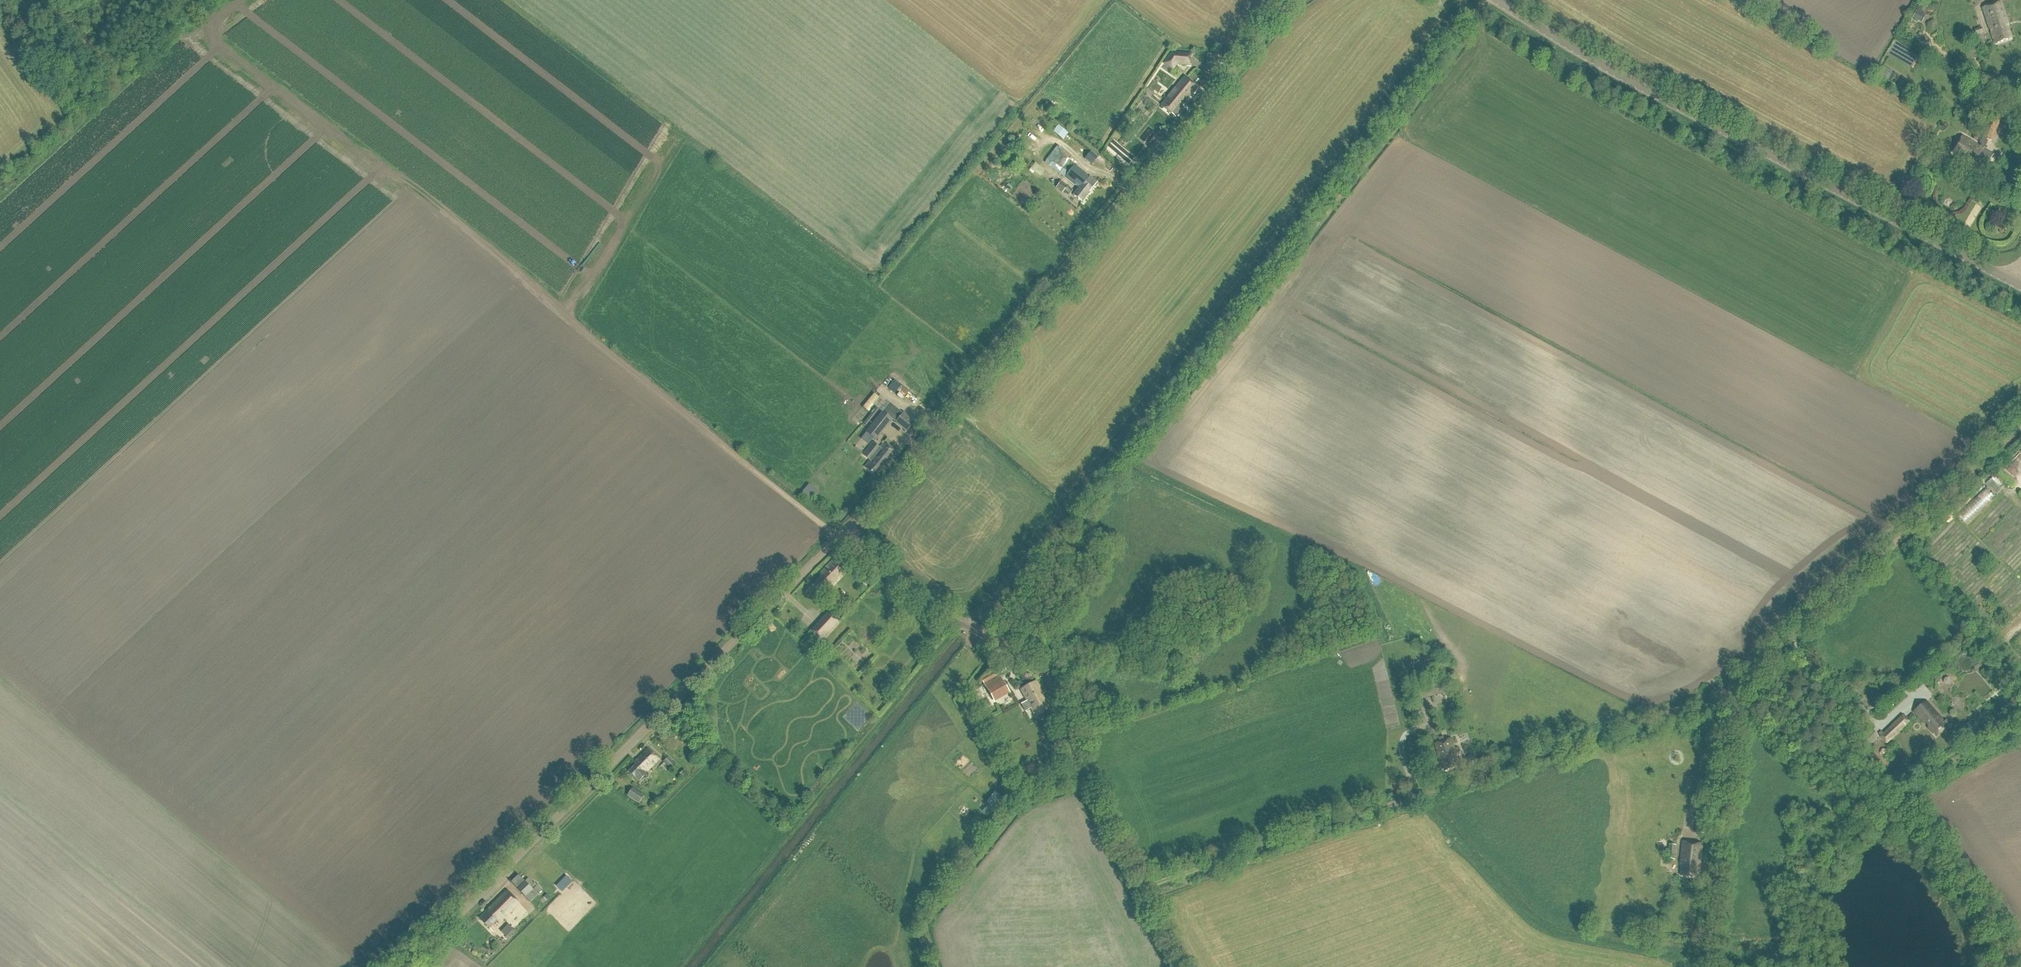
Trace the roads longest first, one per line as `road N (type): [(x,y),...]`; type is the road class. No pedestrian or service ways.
road 1 (unclassified): [(845,538),(1291,0)]
road 2 (track): [(1141,891),(1713,694),(1741,694)]
road 3 (unclassified): [(406,966),(845,538)]
road 4 (tertiary): [(2013,282),(1613,70),(1498,0)]
road 5 (unclassified): [(1179,966),(1094,804),(1043,675),(951,621),(845,538)]
road 6 (track): [(525,283),(841,540)]
road 7 (unclassified): [(1708,966),(1737,705),(1755,675),(1816,617)]
road 8 (track): [(1816,617),(2020,431)]

